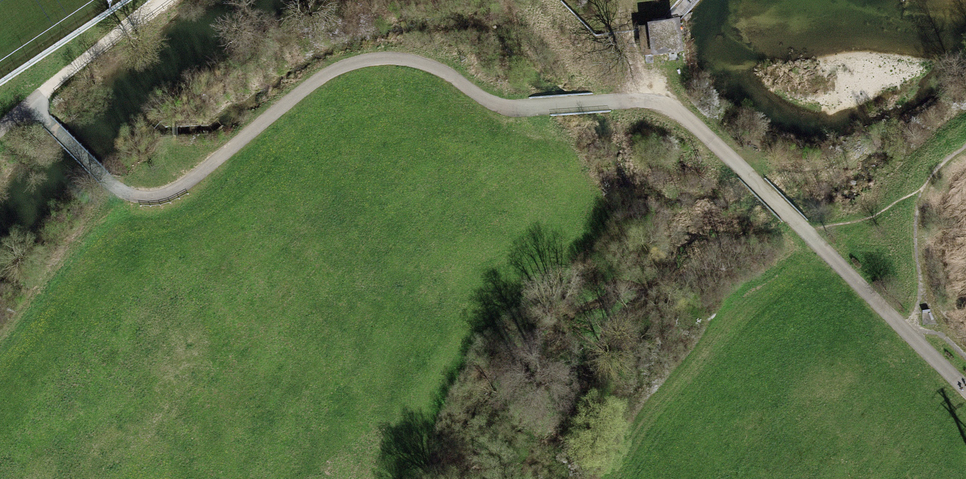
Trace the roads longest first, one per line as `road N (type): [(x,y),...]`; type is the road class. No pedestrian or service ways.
road 1 (unclassified): [(0,129),(32,103),(105,178),(152,197),(197,176),(327,74),(369,60),(430,66),(506,108),(653,102),(686,117),(965,390)]
road 2 (track): [(965,147),(921,191),(912,337),(942,336),(965,356)]
road 3 (track): [(32,103),(166,0)]

